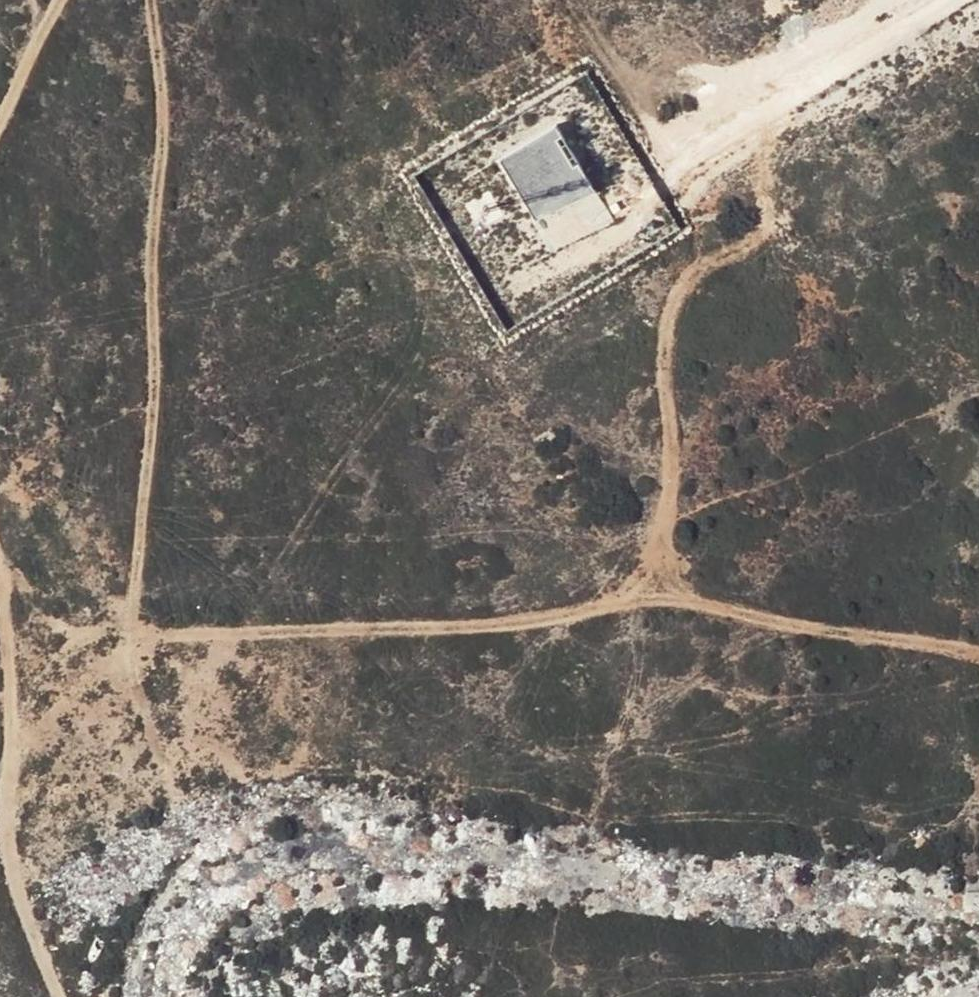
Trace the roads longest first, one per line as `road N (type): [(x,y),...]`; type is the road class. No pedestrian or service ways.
road 1 (track): [(151,0),(164,143),(151,257),(150,467),(130,629),(143,635),(530,626),(635,586),(660,543),(672,460),(662,327),(693,267),(768,234),(775,212),(773,109)]
road 2 (track): [(591,609),(664,598),(798,628),(978,653)]
road 3 (track): [(955,0),(689,159),(654,189)]
road 4 (track): [(1,825),(12,732),(0,608)]
road 5 (track): [(0,825),(12,918),(47,996)]

